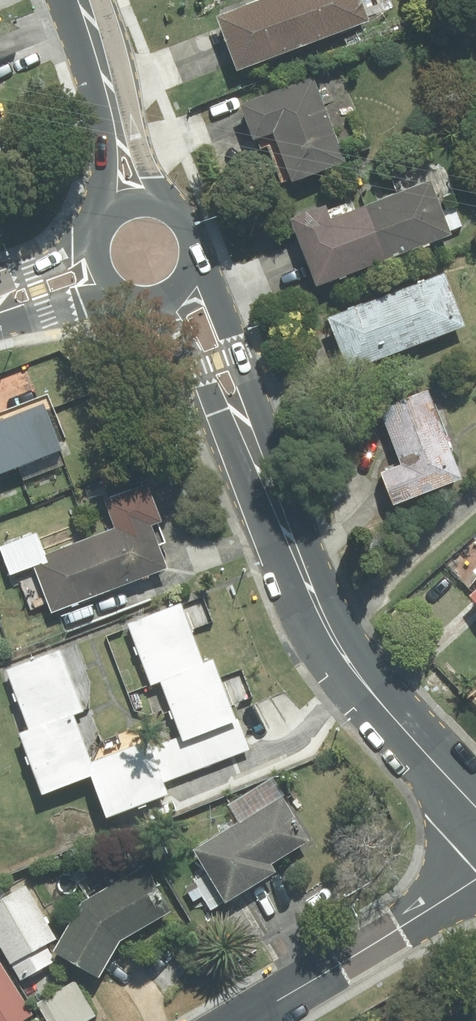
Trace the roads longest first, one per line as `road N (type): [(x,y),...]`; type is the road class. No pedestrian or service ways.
road 1 (secondary): [(310,590),(384,704),(475,807)]
road 2 (unclassified): [(243,1020),(475,877)]
road 3 (secondary): [(310,590),(236,409)]
road 4 (secondary): [(193,260),(213,296),(236,409)]
road 5 (secondary): [(236,409),(138,291)]
road 6 (secondary): [(117,210),(107,159),(110,74)]
road 7 (secondary): [(110,74),(130,110),(153,198)]
road 8 (secondary): [(0,296),(107,222)]

